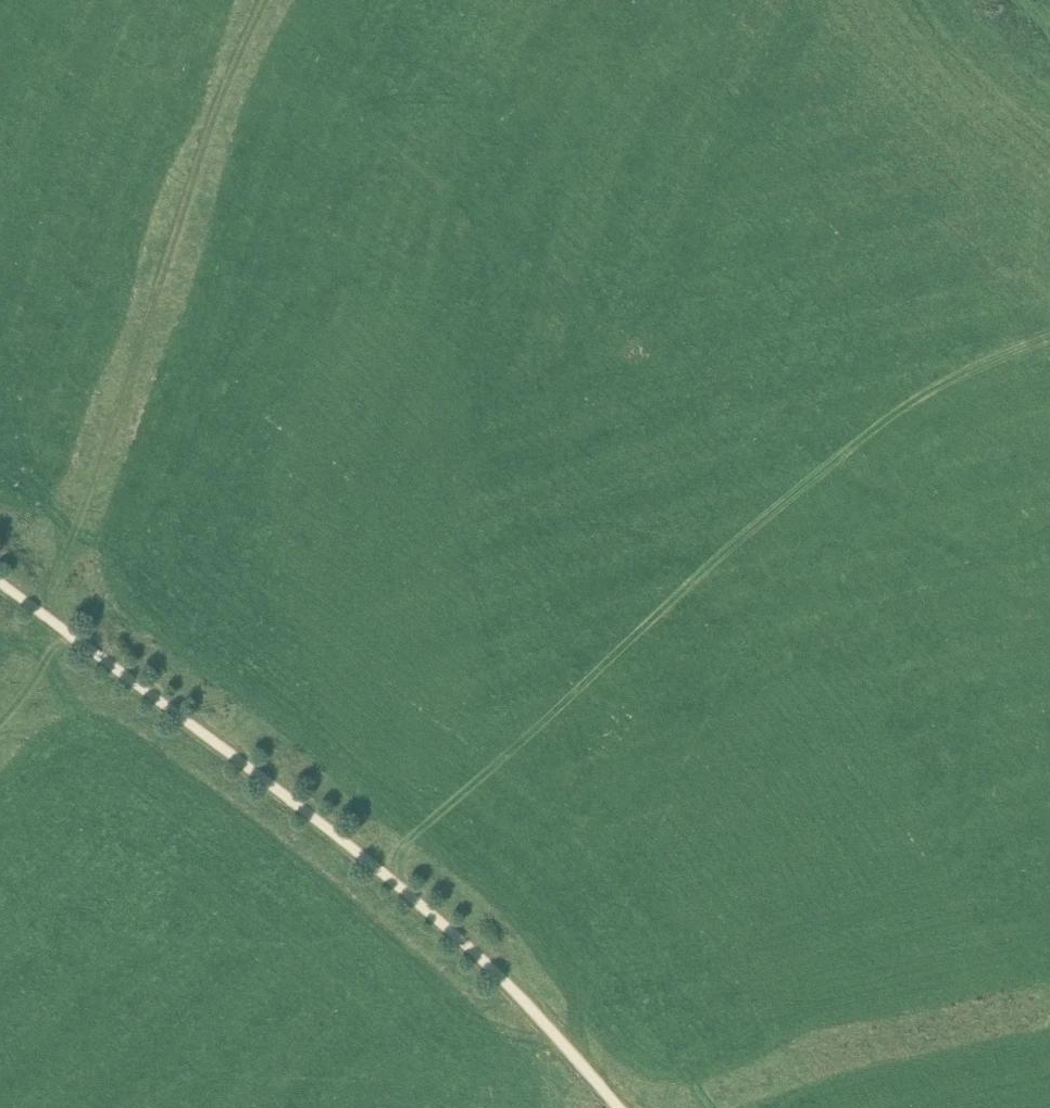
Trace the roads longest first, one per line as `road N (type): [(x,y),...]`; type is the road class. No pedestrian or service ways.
road 1 (track): [(0,582),(361,851),(513,989),(619,1107)]

